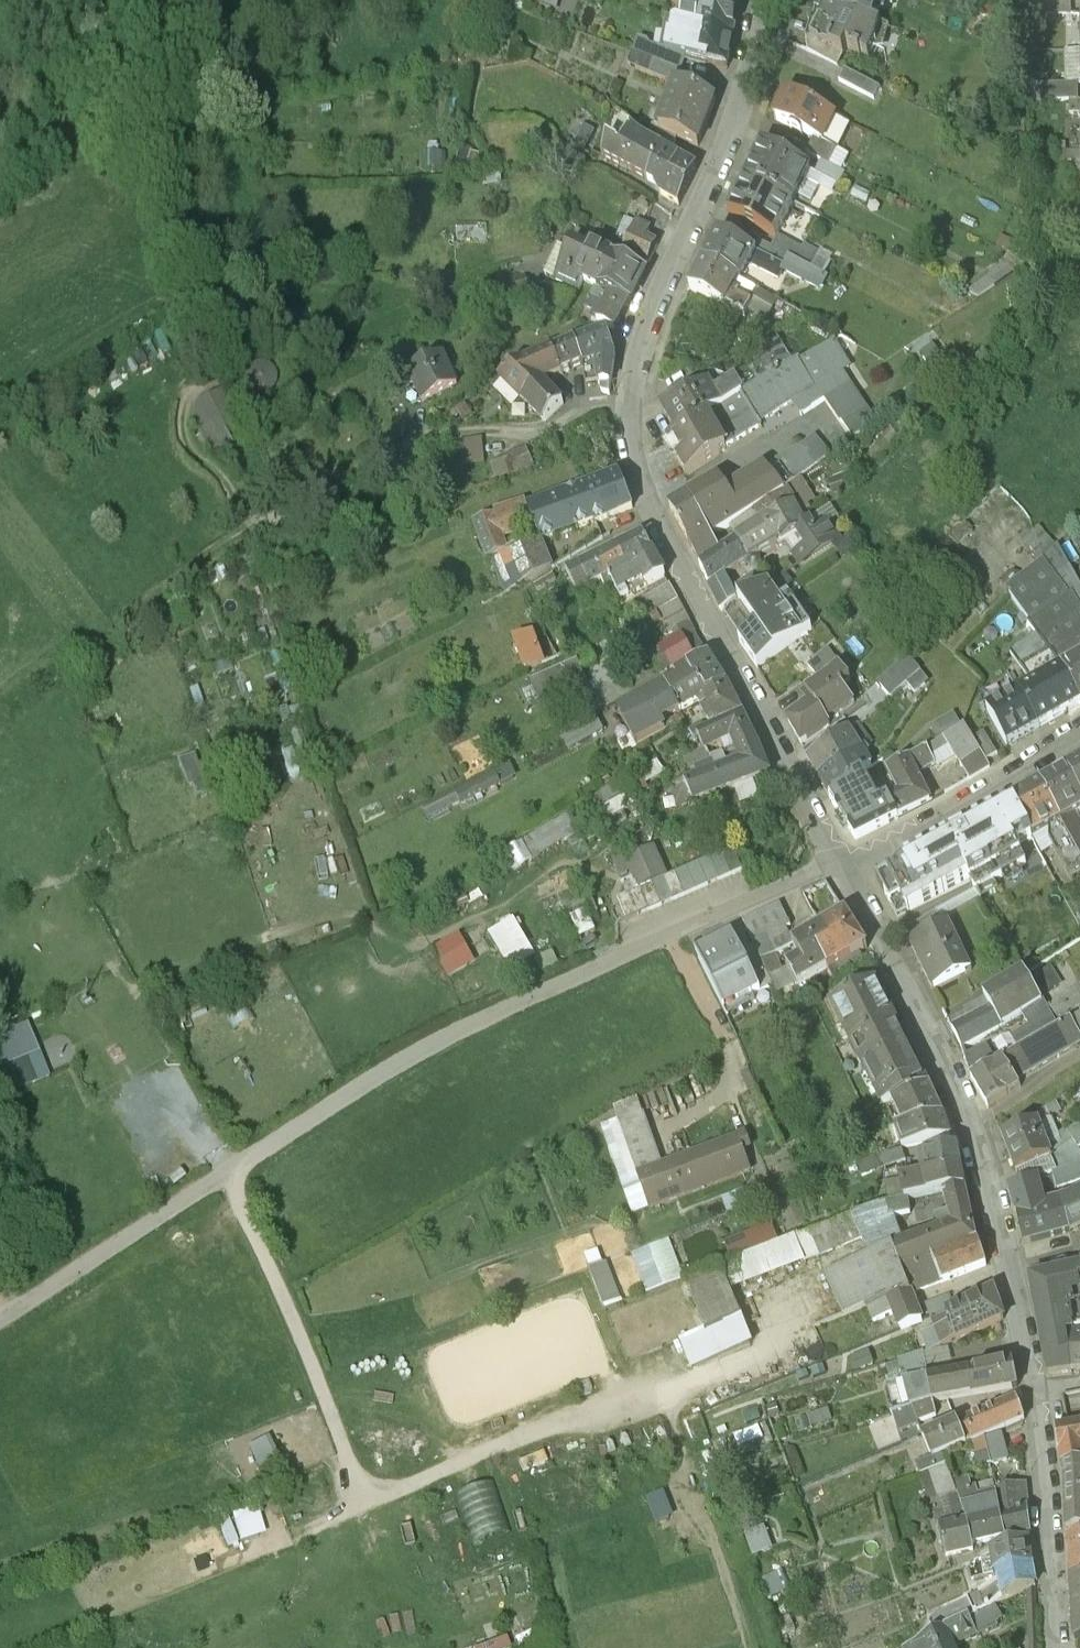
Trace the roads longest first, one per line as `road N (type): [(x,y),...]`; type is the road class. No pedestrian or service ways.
road 1 (residential): [(759,0),(728,111),(649,295),(621,420),(632,465),(725,664),(836,865)]
road 2 (residential): [(836,865),(948,1073),(1002,1221),(1039,1391),(1062,1647)]
road 3 (track): [(3,1647),(363,1498),(226,1174)]
road 4 (residential): [(1079,739),(836,865)]

